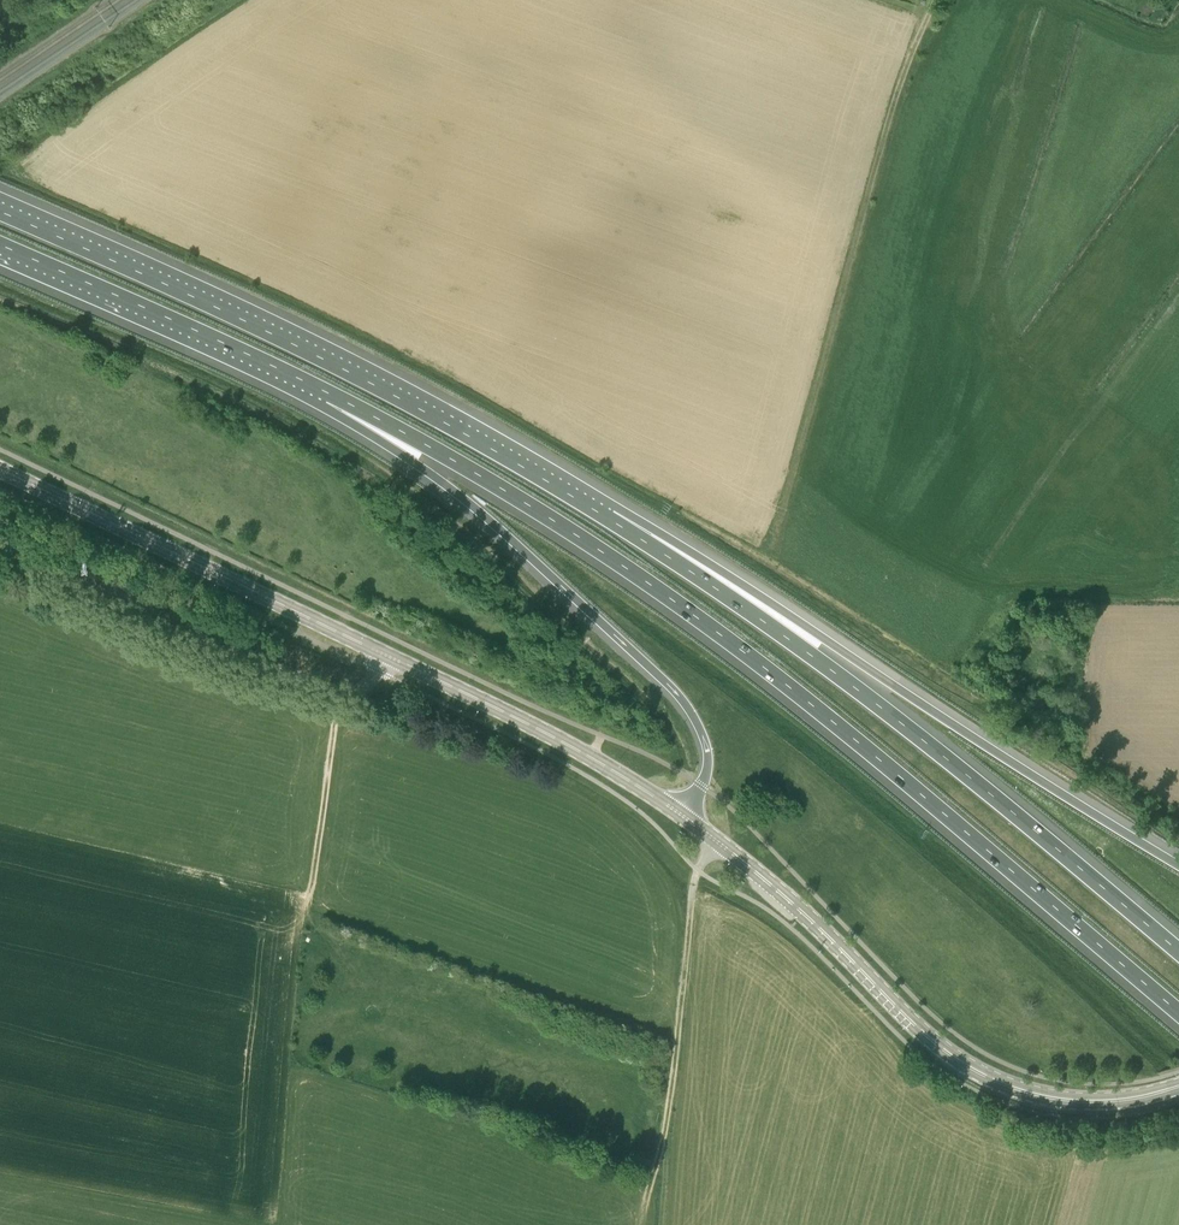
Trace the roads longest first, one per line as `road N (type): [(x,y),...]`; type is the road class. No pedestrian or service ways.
road 1 (motorway): [(329,394),(505,492),(678,604),(826,717),(1178,1013)]
road 2 (secondary): [(681,815),(538,730),(0,470)]
road 3 (motorway): [(1178,951),(878,705),(609,519)]
road 4 (motorway): [(609,519),(320,357),(0,211)]
road 5 (motorway): [(1178,865),(824,639),(609,519)]
road 6 (secondary): [(1178,1086),(1077,1102),(978,1073),(911,1023),(791,902),(681,815)]
road 7 (motorway): [(329,394),(507,536),(681,697),(709,764),(681,815)]
road 8 (track): [(718,842),(691,892),(661,1224)]
road 9 (motorway): [(0,246),(329,394)]
road 10 (track): [(353,969),(308,908),(339,692)]
road 11 (track): [(936,0),(874,164)]

